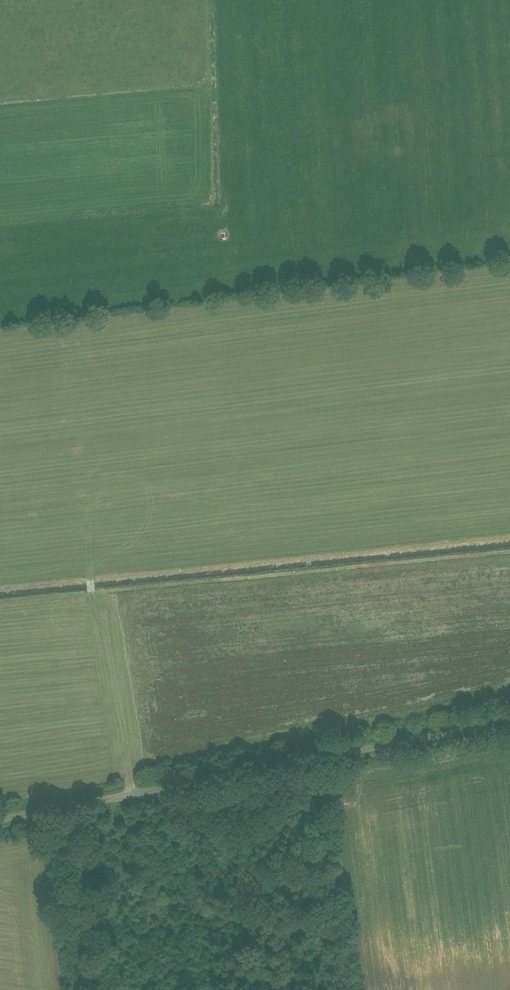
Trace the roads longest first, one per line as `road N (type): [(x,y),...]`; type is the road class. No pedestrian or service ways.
road 1 (unclassified): [(0,820),(509,722)]

